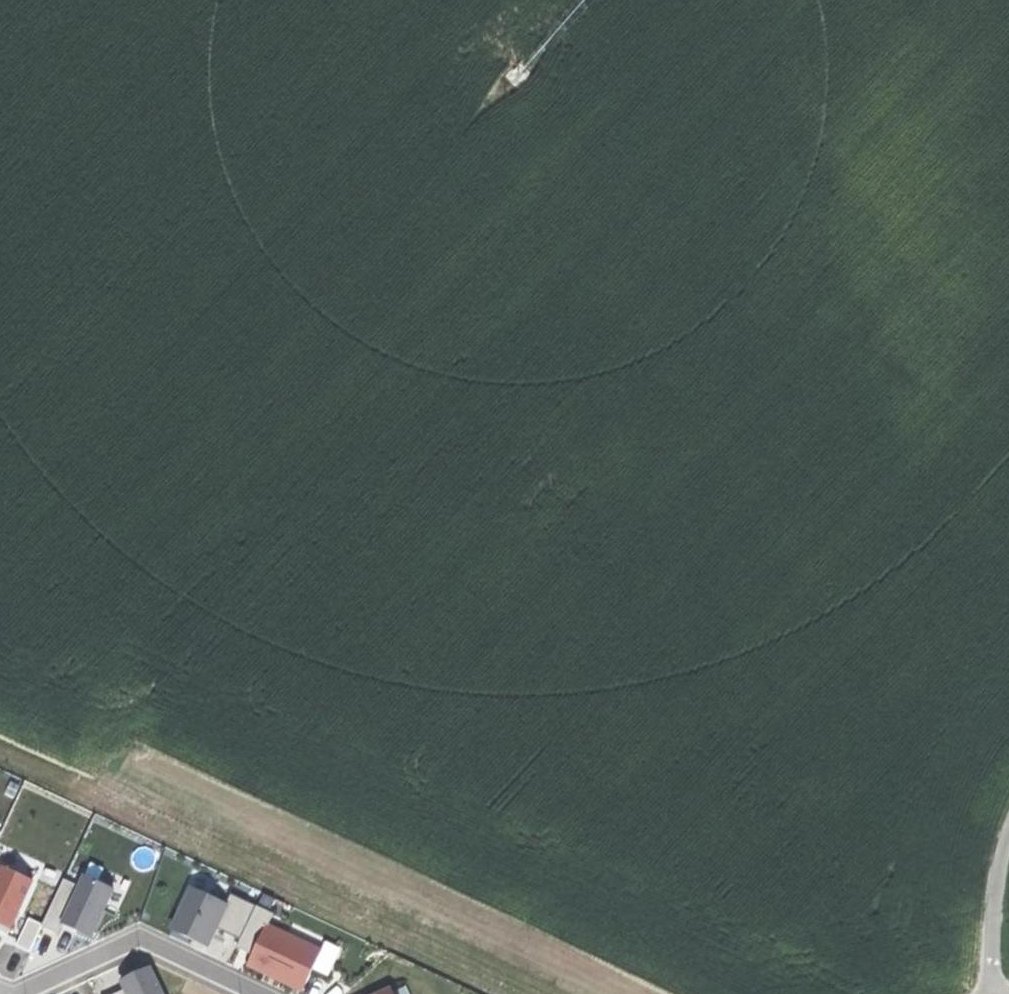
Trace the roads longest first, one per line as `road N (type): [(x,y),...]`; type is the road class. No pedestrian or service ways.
road 1 (residential): [(9,993),(141,940),(255,993)]
road 2 (track): [(1008,831),(996,884),(993,993)]

